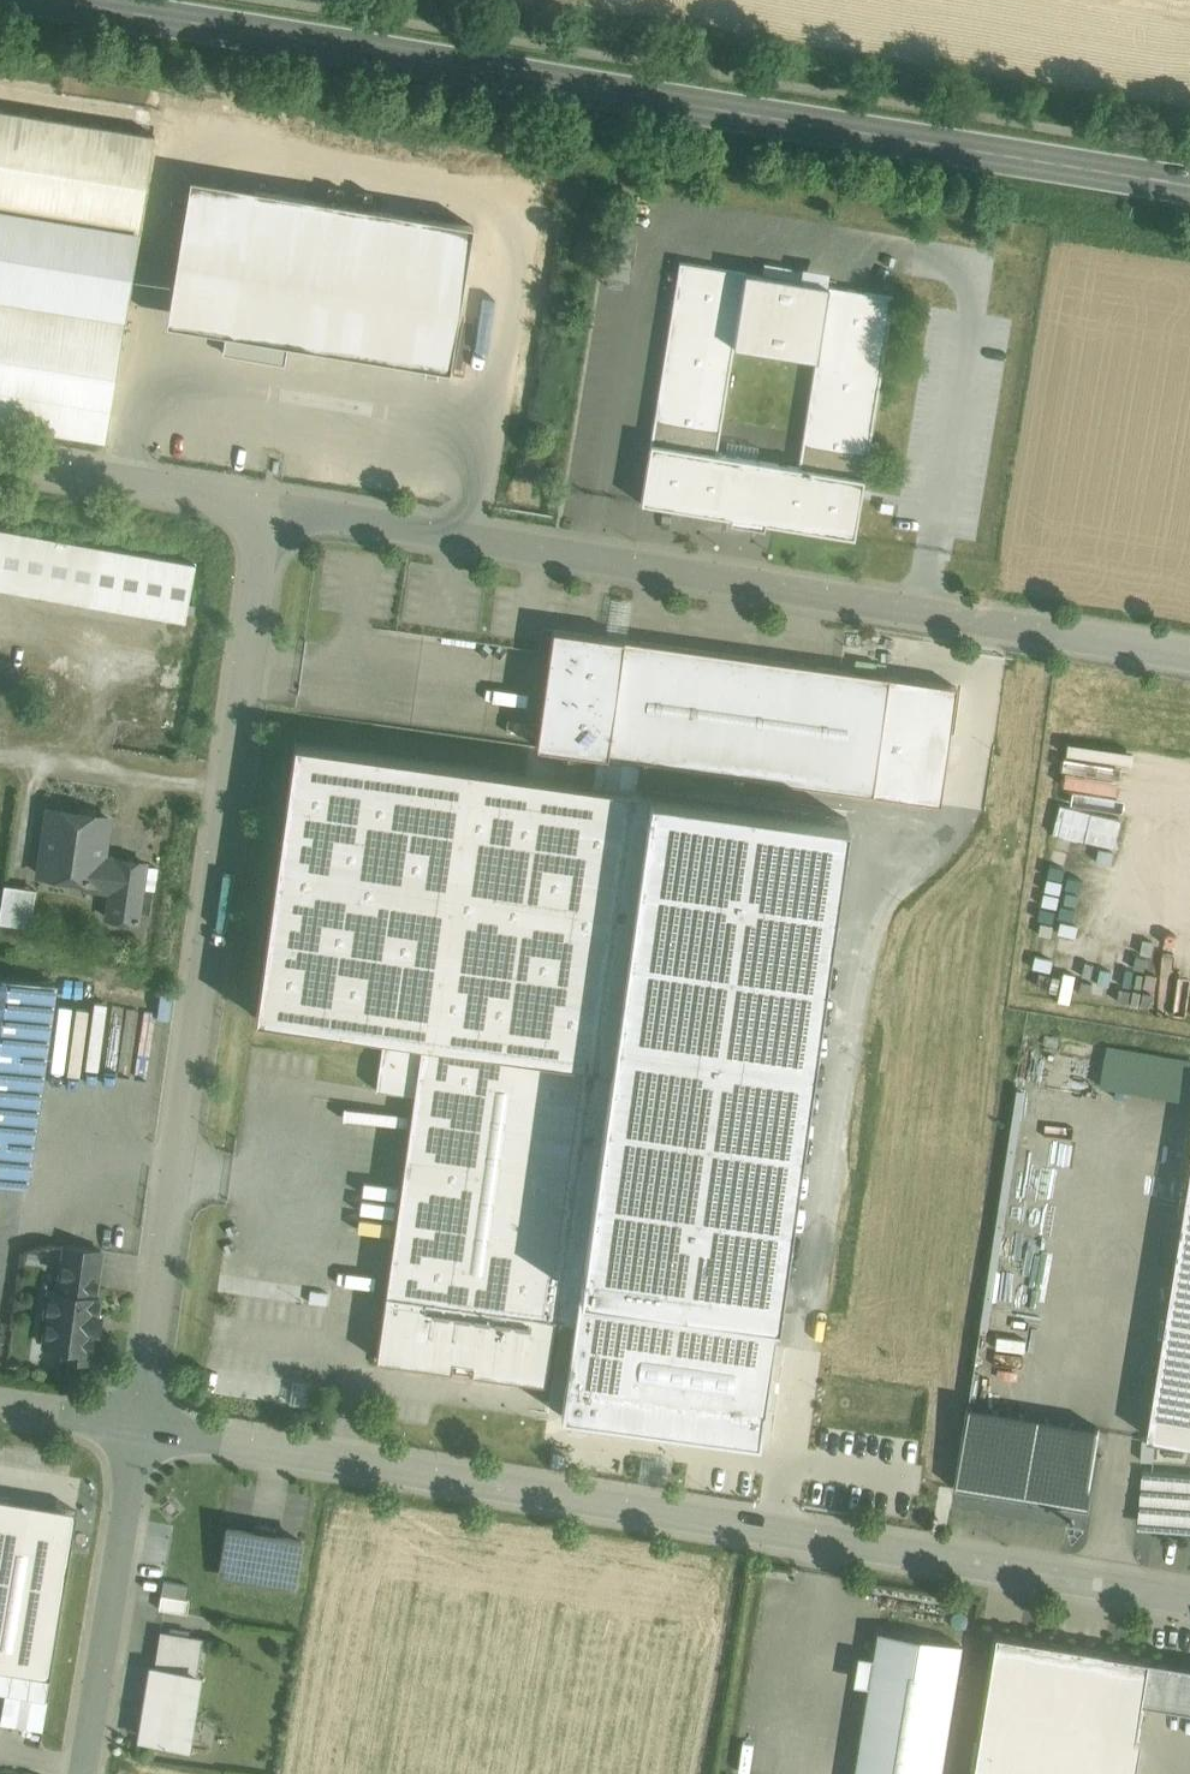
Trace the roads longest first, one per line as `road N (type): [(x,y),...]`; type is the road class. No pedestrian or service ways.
road 1 (secondary): [(1189,183),(57,0)]
road 2 (unclassified): [(142,1426),(1189,1599)]
road 3 (residential): [(142,1426),(277,503)]
road 4 (residential): [(277,503),(1189,651)]
road 5 (unclassified): [(86,1773),(142,1426)]
road 6 (residential): [(0,457),(277,503)]
road 7 (unclassified): [(0,1404),(142,1426)]

